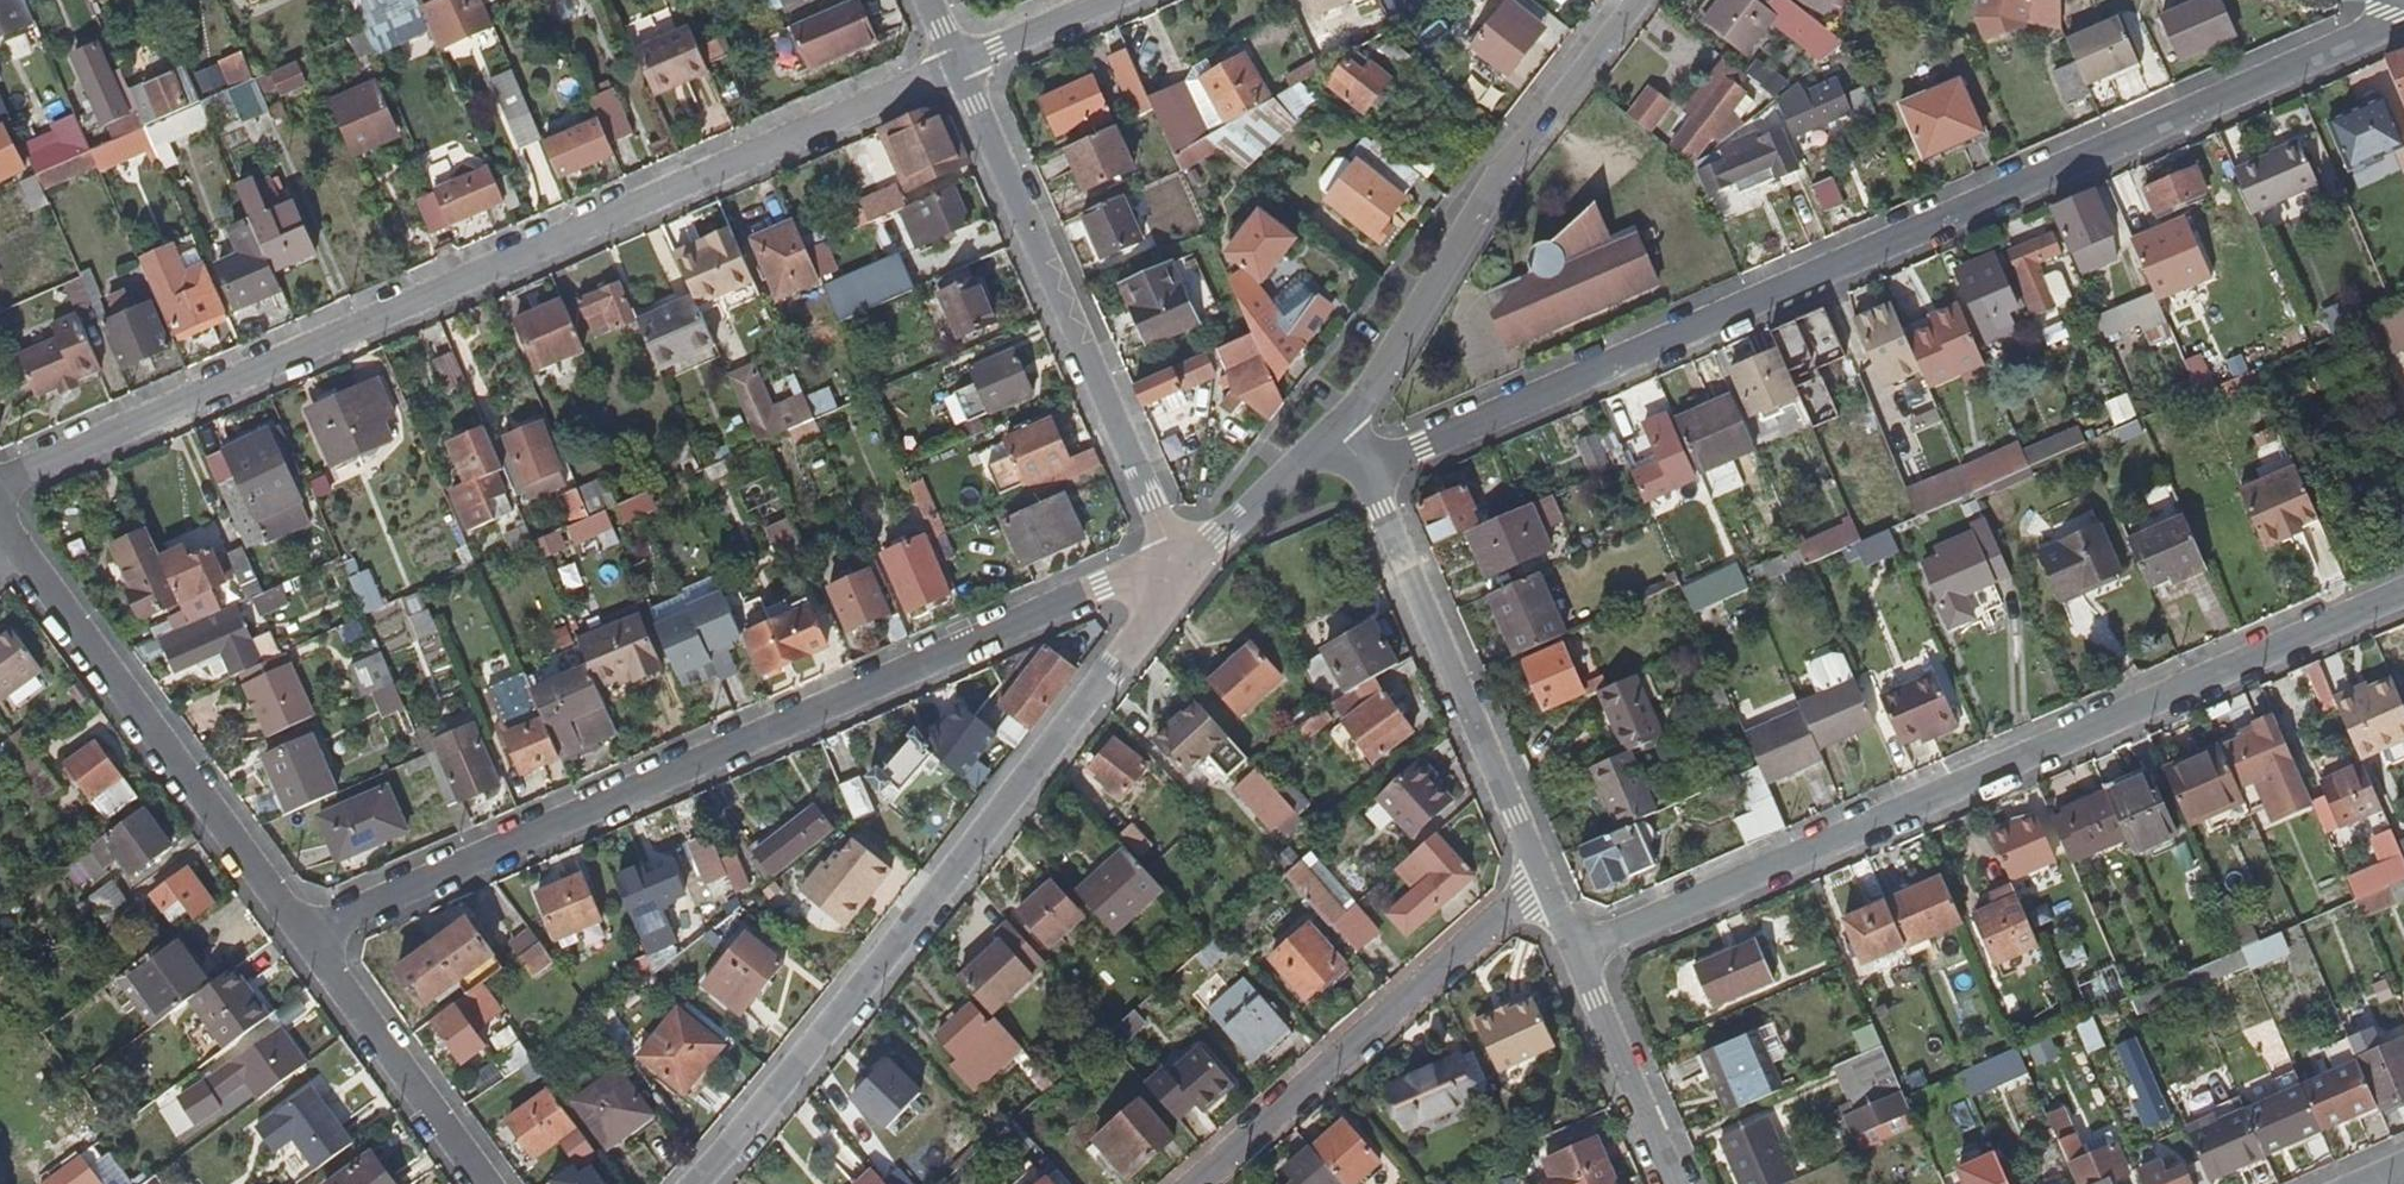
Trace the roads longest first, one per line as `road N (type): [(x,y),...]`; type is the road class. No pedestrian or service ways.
road 1 (residential): [(2403,16),(1367,468)]
road 2 (residential): [(0,483),(958,66)]
road 3 (residential): [(306,939),(1174,555)]
road 4 (residential): [(1575,948),(2403,591)]
road 5 (tertiary): [(1174,555),(1161,604),(812,1059),(697,1183)]
road 6 (residential): [(1174,555),(958,66)]
road 7 (residential): [(1336,428),(1379,383),(1506,165),(1635,0)]
road 8 (residential): [(27,549),(306,939)]
road 9 (residential): [(1198,1183),(1545,879)]
road 10 (residential): [(1367,468),(1545,879)]
road 11 (residential): [(306,939),(492,1183)]
road 12 (residential): [(1575,948),(1677,1183)]
road 13 (residential): [(1336,428),(1217,535),(1174,555)]
road 14 (residential): [(958,66),(1107,0)]

